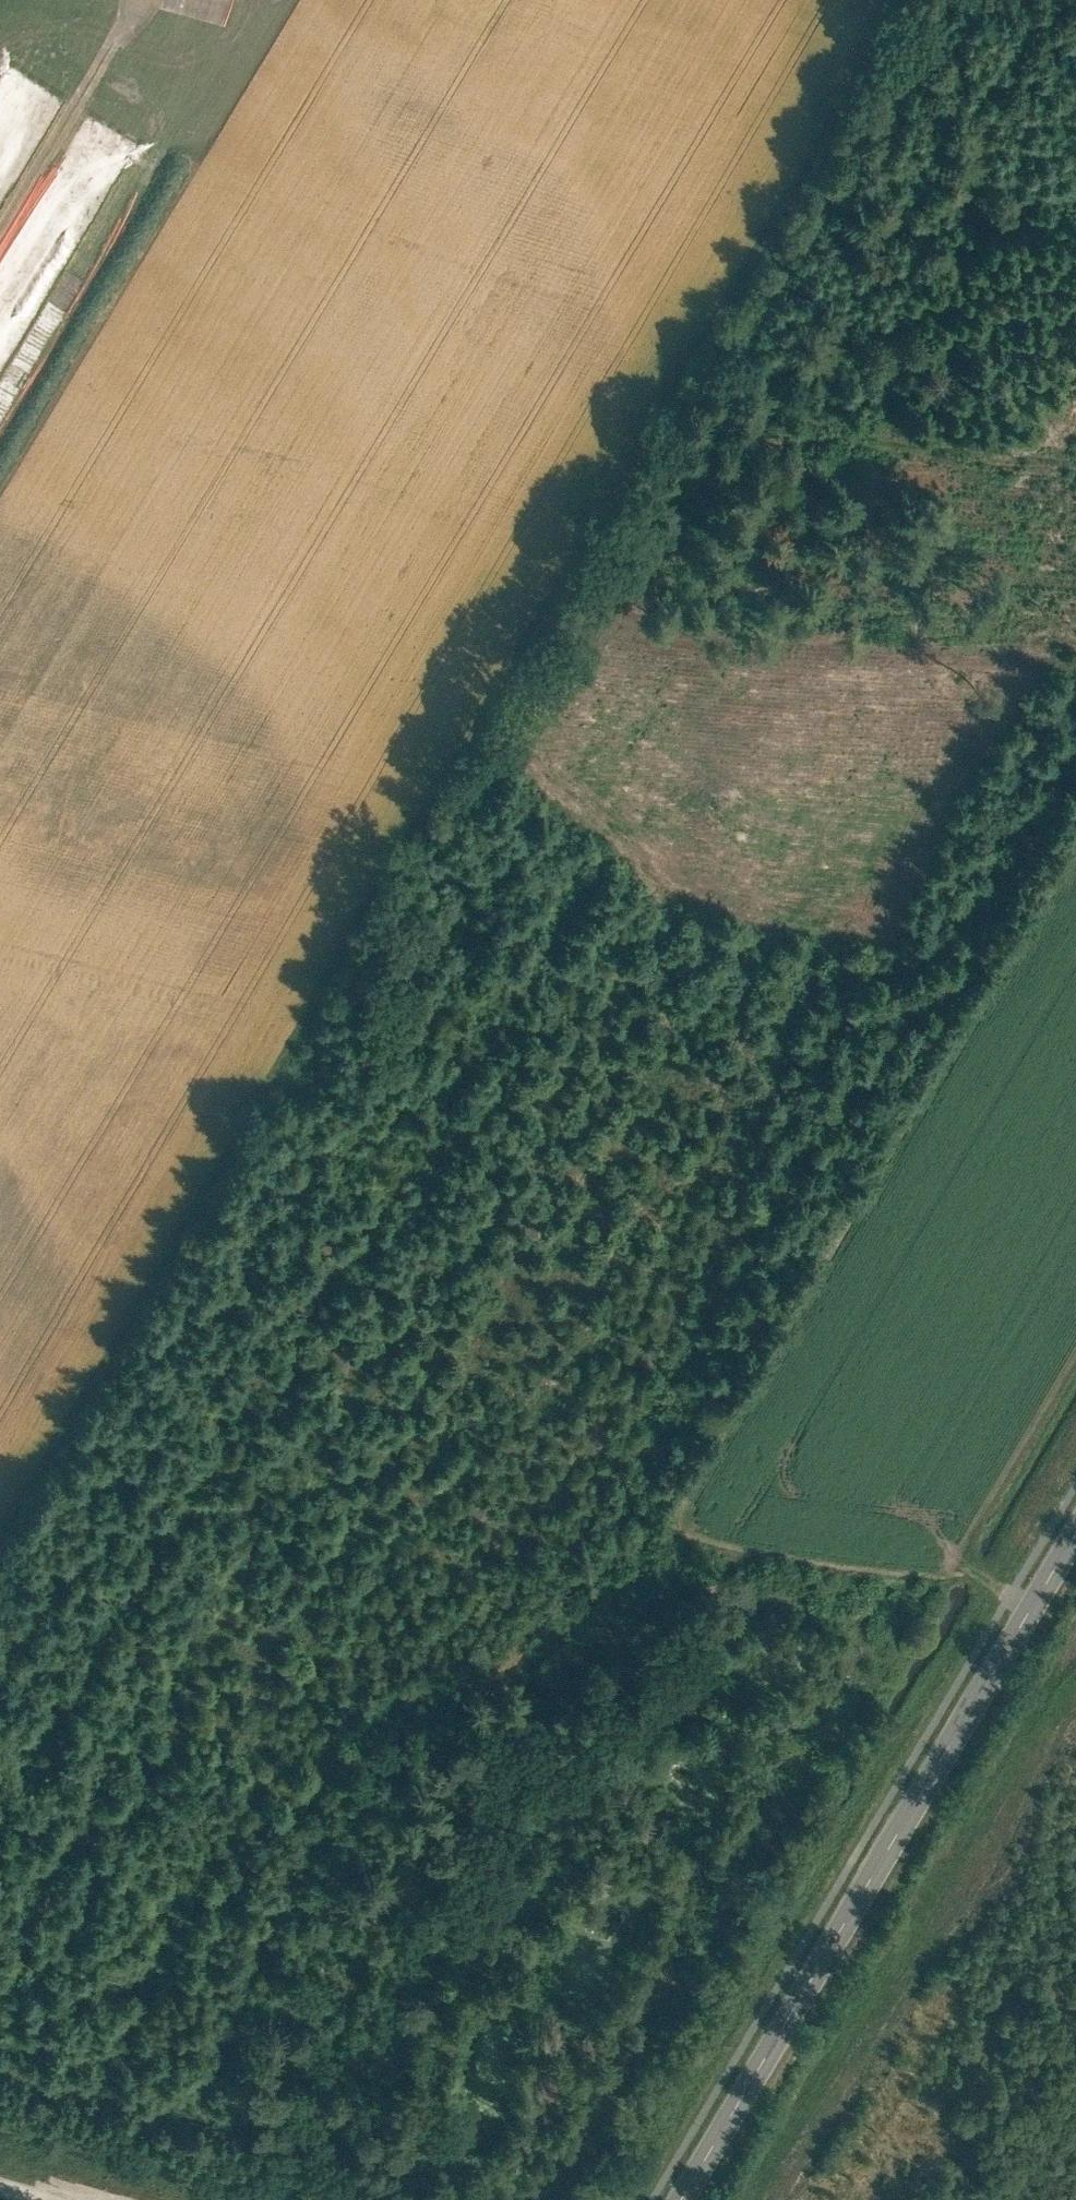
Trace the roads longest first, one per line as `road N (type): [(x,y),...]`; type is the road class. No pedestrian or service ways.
road 1 (track): [(0,1529),(660,416)]
road 2 (tertiary): [(680,2199),(1075,1529)]

